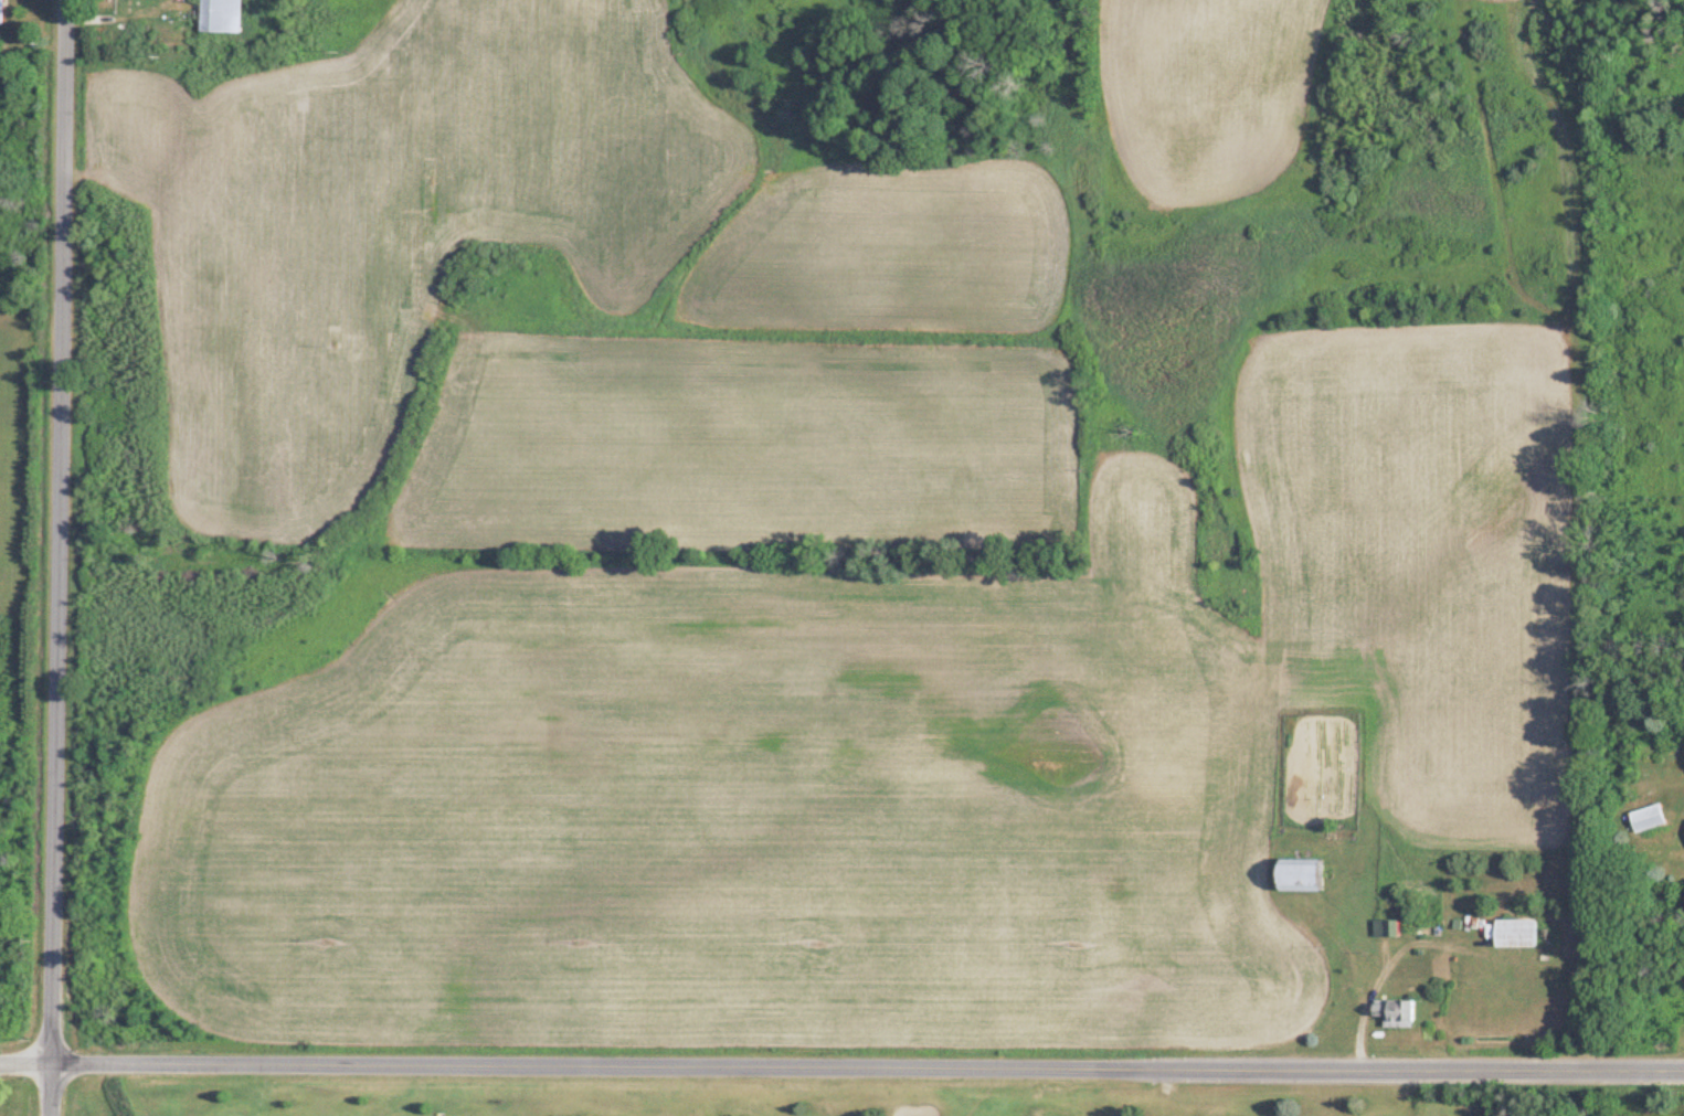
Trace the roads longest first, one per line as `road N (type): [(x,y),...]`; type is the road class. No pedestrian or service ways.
road 1 (residential): [(1683,1071),(0,1063)]
road 2 (residential): [(42,1115),(61,578),(65,0)]

